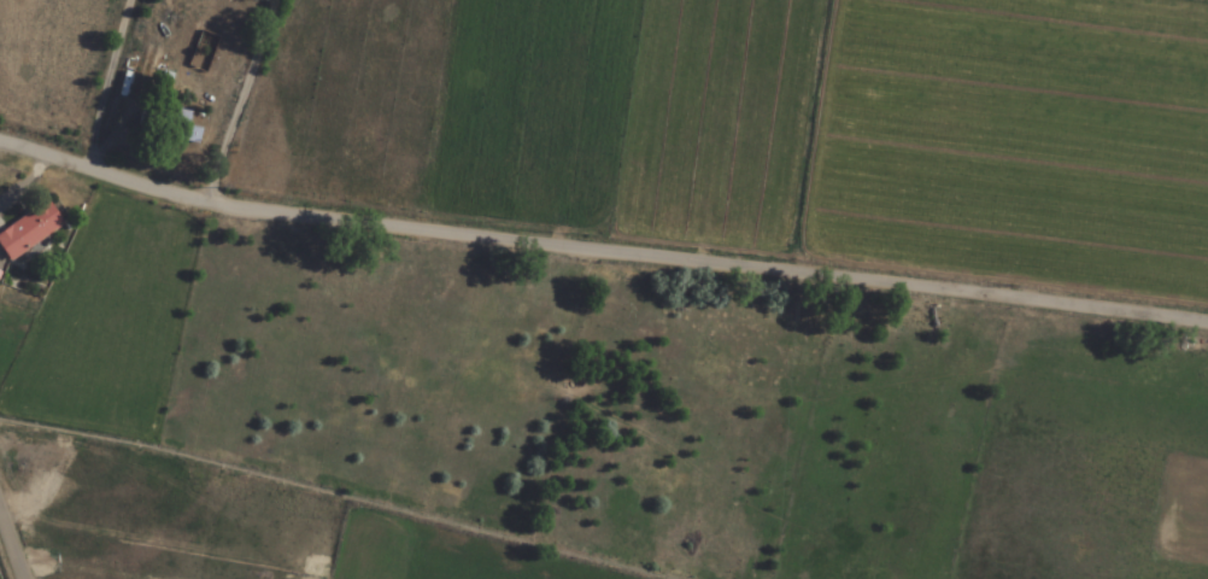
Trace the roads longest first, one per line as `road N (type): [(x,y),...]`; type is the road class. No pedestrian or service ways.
road 1 (residential): [(1207,339),(209,203),(100,179),(0,142)]
road 2 (track): [(209,203),(275,0)]

